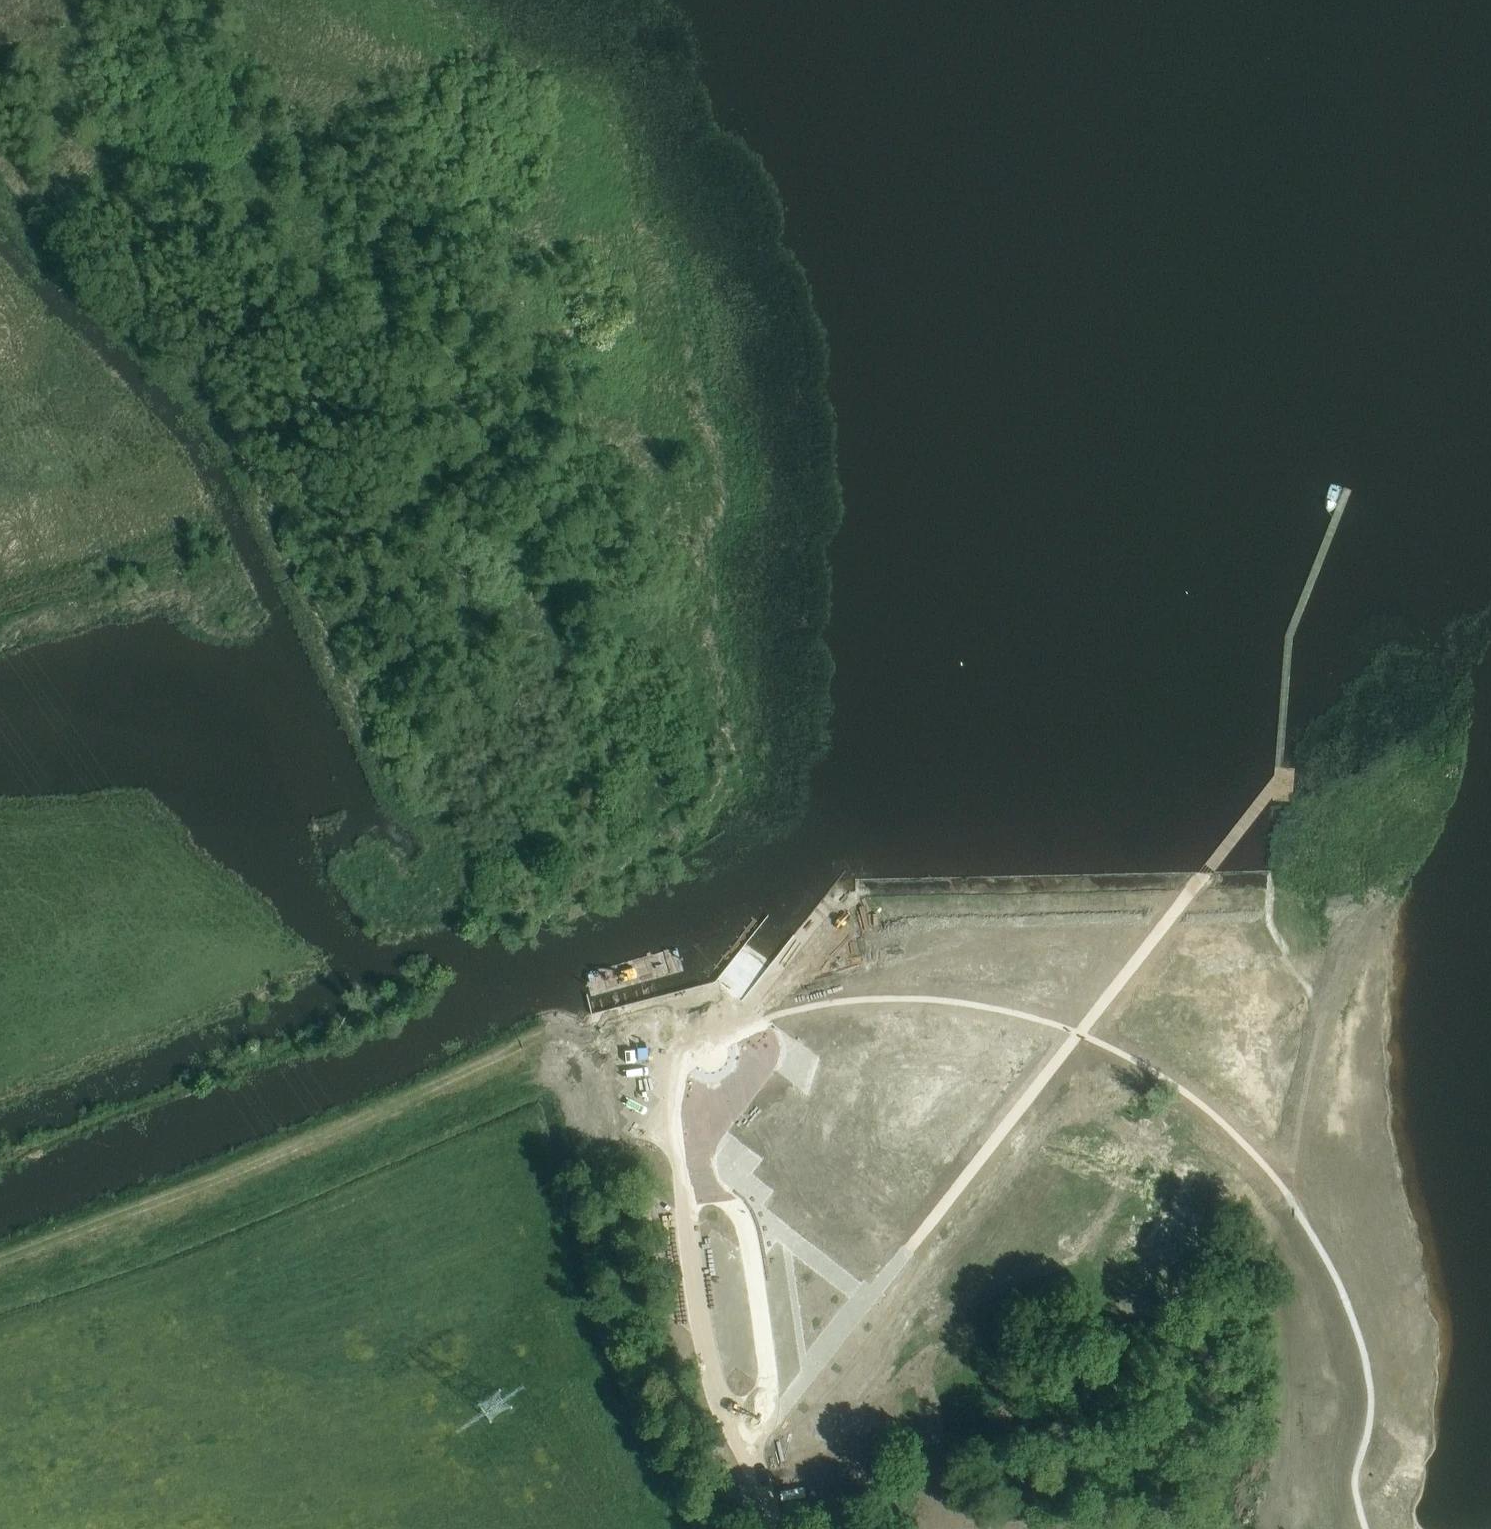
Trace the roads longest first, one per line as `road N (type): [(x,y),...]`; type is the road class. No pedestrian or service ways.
road 1 (unclassified): [(715,1093),(673,1207),(669,1253),(694,1346),(772,1528)]
road 2 (unclassified): [(715,1093),(683,1073),(682,1033),(702,1015),(741,1019)]

